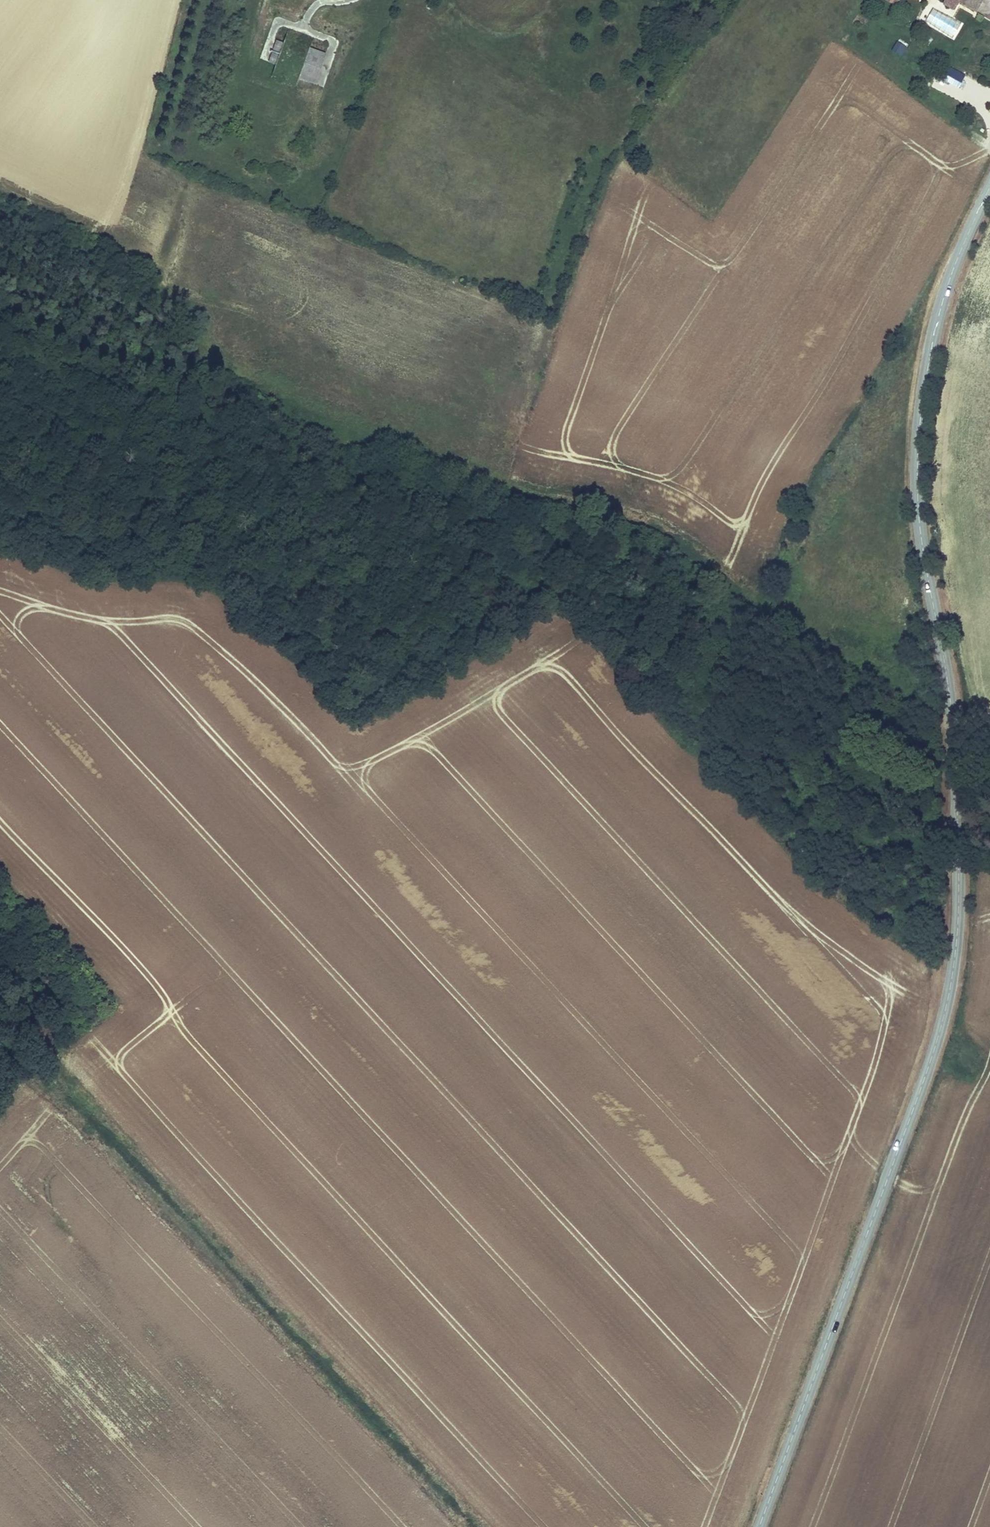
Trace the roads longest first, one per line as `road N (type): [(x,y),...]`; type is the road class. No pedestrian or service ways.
road 1 (tertiary): [(759,1526),(949,996),(960,815),(954,719),(919,518),(918,430),(946,293),(989,186)]

